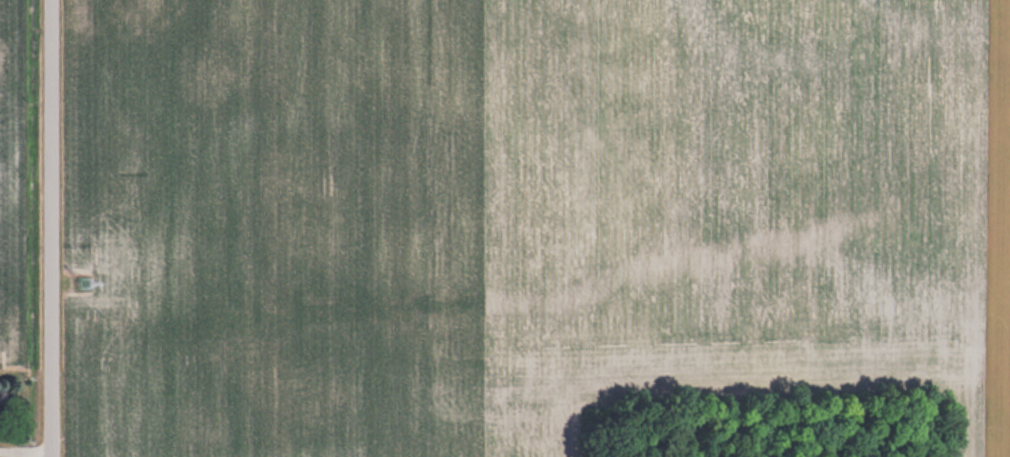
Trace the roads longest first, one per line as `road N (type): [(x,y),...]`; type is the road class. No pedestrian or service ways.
road 1 (residential): [(54,456),(55,0)]

